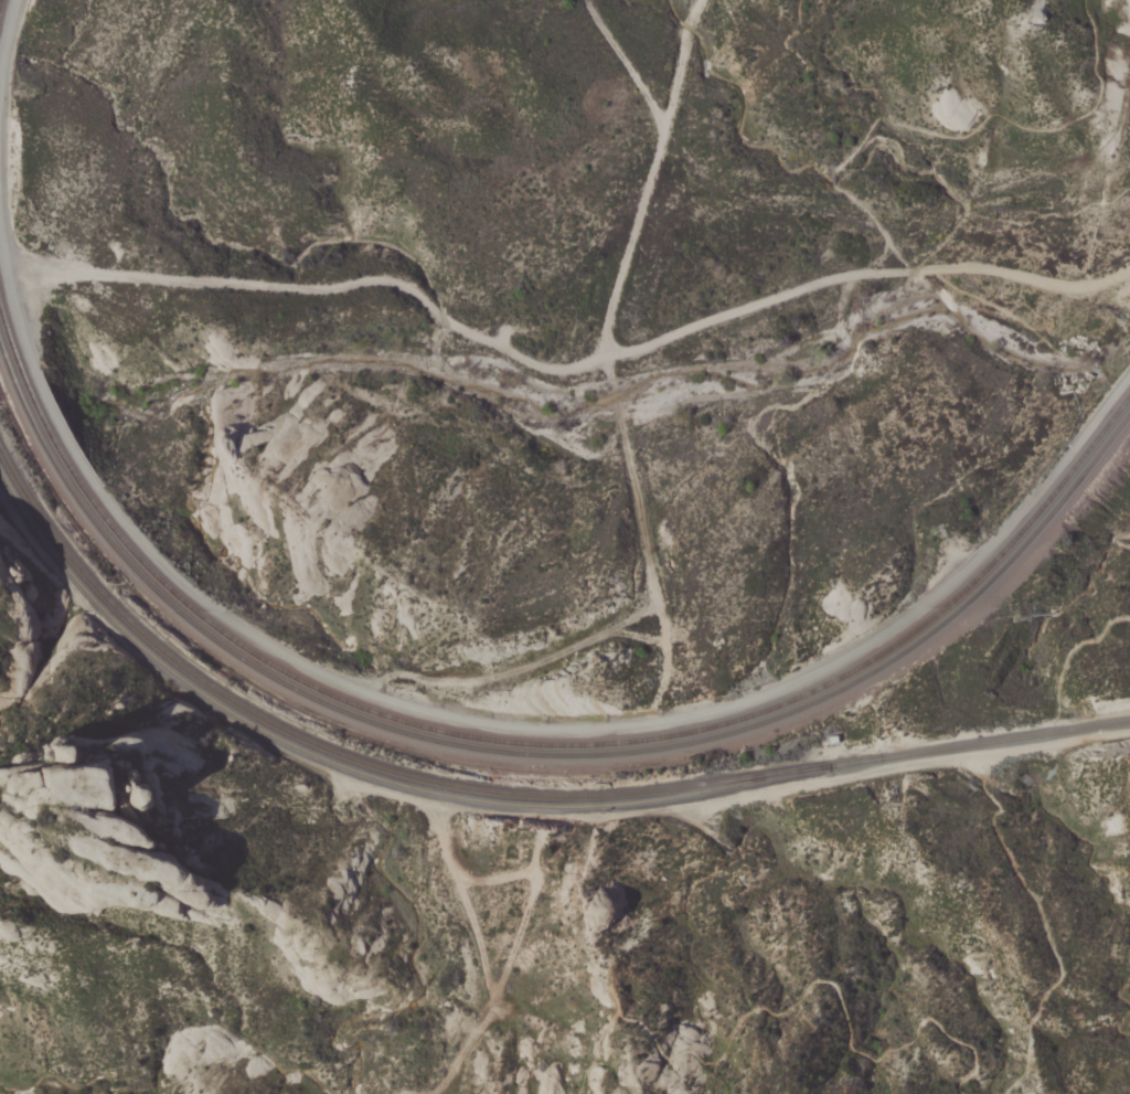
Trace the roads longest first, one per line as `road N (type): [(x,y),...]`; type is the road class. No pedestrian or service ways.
road 1 (track): [(1129,368),(982,554),(907,619),(815,677),(642,726),(572,732),(441,720),(280,655),(173,580),(43,399),(0,232)]
road 2 (track): [(6,261),(318,290),(374,277),(406,286),(443,319),(520,358),(563,371),(601,357),(663,640),(665,671),(642,726)]
road 3 (track): [(587,0),(662,126),(601,357),(851,274),(998,268),(1077,291),(1129,268)]
road 4 (track): [(1129,731),(611,817),(433,803),(355,783),(252,734)]
road 5 (track): [(433,803),(492,997),(431,1093),(394,1093)]
road 6 (track): [(655,602),(492,678),(438,682),(404,671),(379,678),(363,693)]
road 7 (track): [(662,126),(699,0)]

